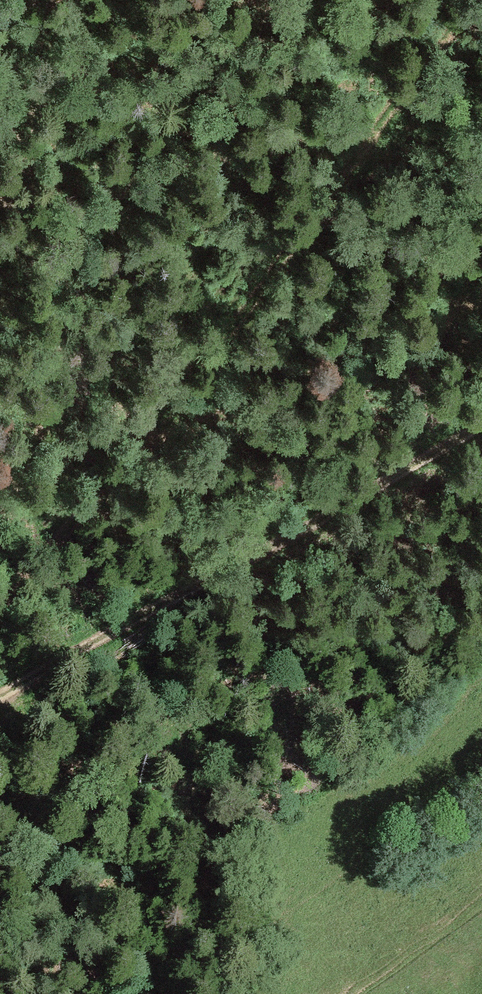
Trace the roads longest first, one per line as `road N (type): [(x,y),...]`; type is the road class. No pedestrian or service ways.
road 1 (track): [(0,609),(267,289),(410,85),(481,1)]
road 2 (track): [(481,424),(0,696)]

